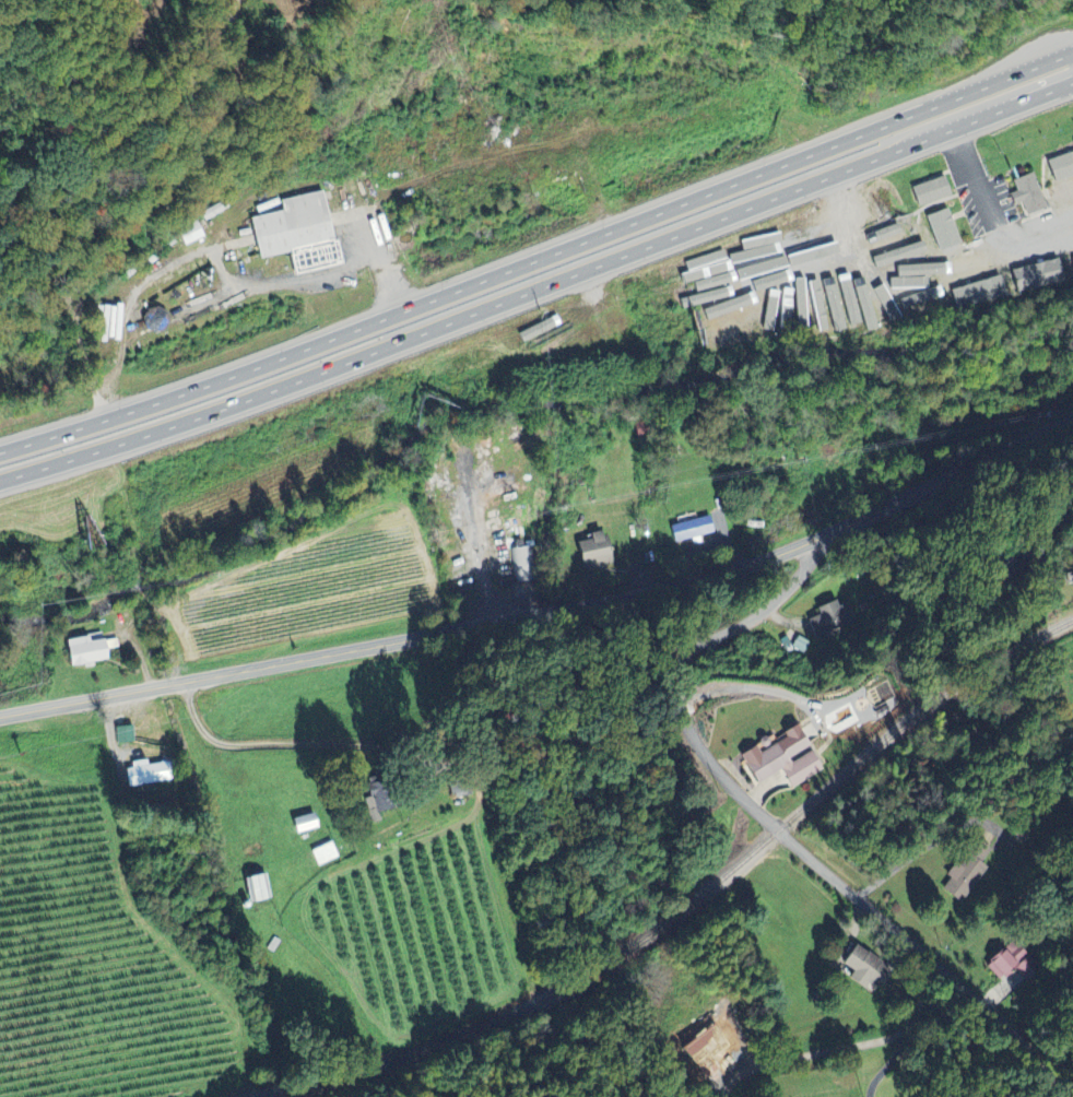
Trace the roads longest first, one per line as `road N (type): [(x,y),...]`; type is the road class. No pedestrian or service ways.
road 1 (trunk): [(0,483),(172,428),(1072,82)]
road 2 (trunk): [(1072,52),(214,384),(0,446)]
road 3 (tertiary): [(0,715),(647,594),(811,541),(1072,418)]
road 4 (residential): [(1057,1096),(1003,1019),(730,782),(689,724),(679,687),(684,659),(778,598),(804,570),(811,541)]
road 5 (residential): [(934,959),(921,1012),(904,1033),(765,1063),(738,1076),(726,1096)]

